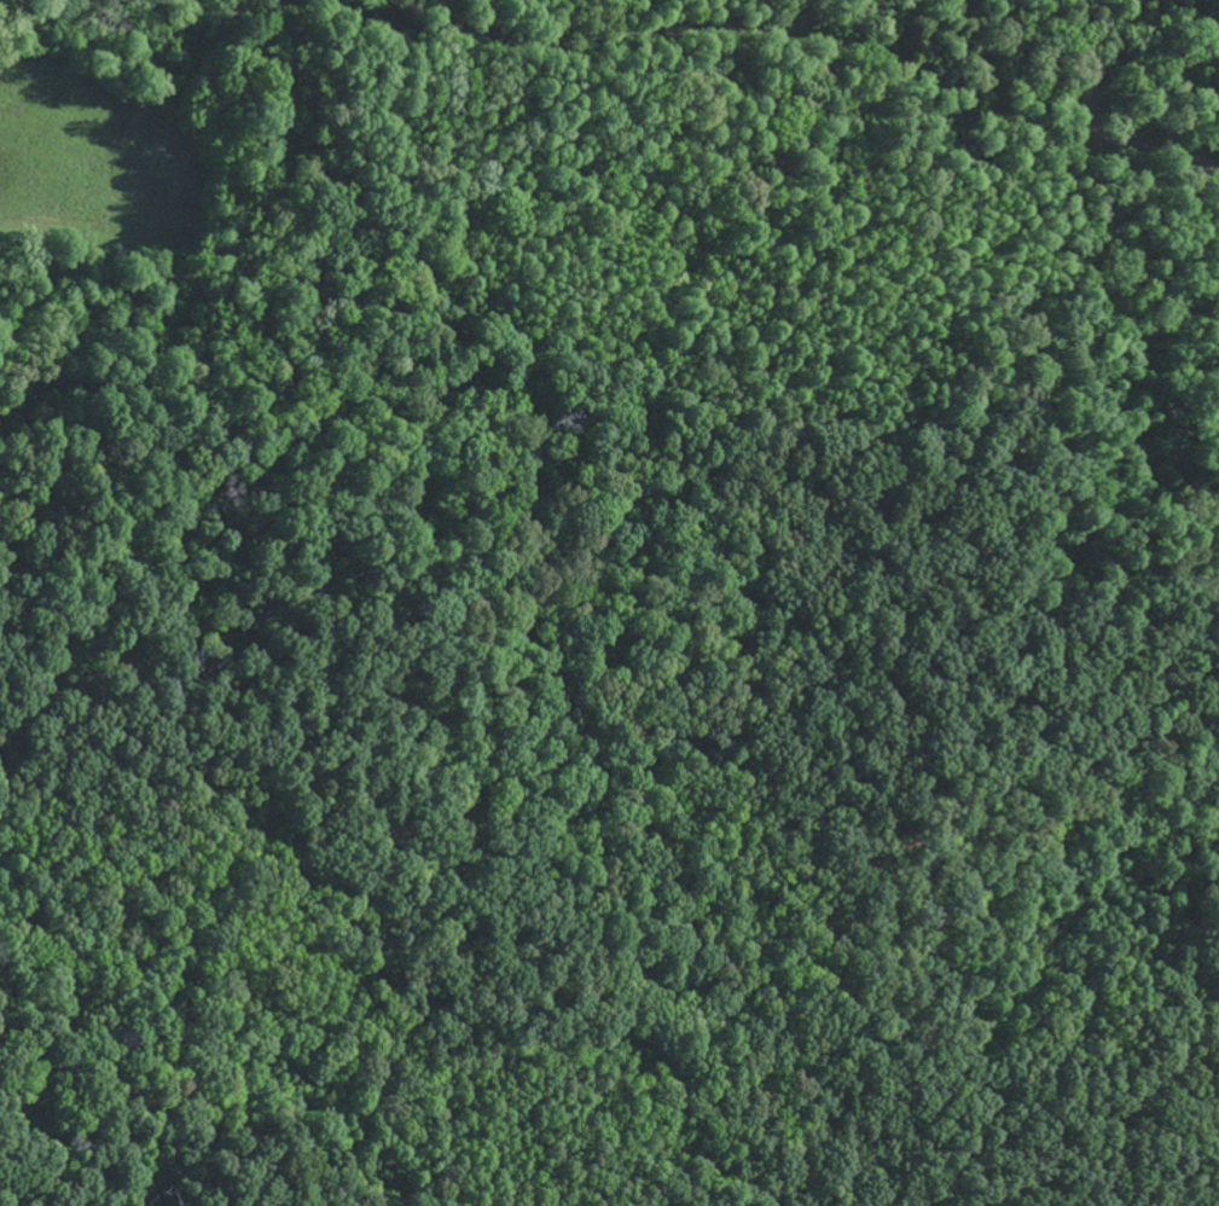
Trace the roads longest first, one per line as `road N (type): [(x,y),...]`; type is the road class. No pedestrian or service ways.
road 1 (track): [(1137,0),(1093,86),(1096,110),(1114,132),(1218,164)]

